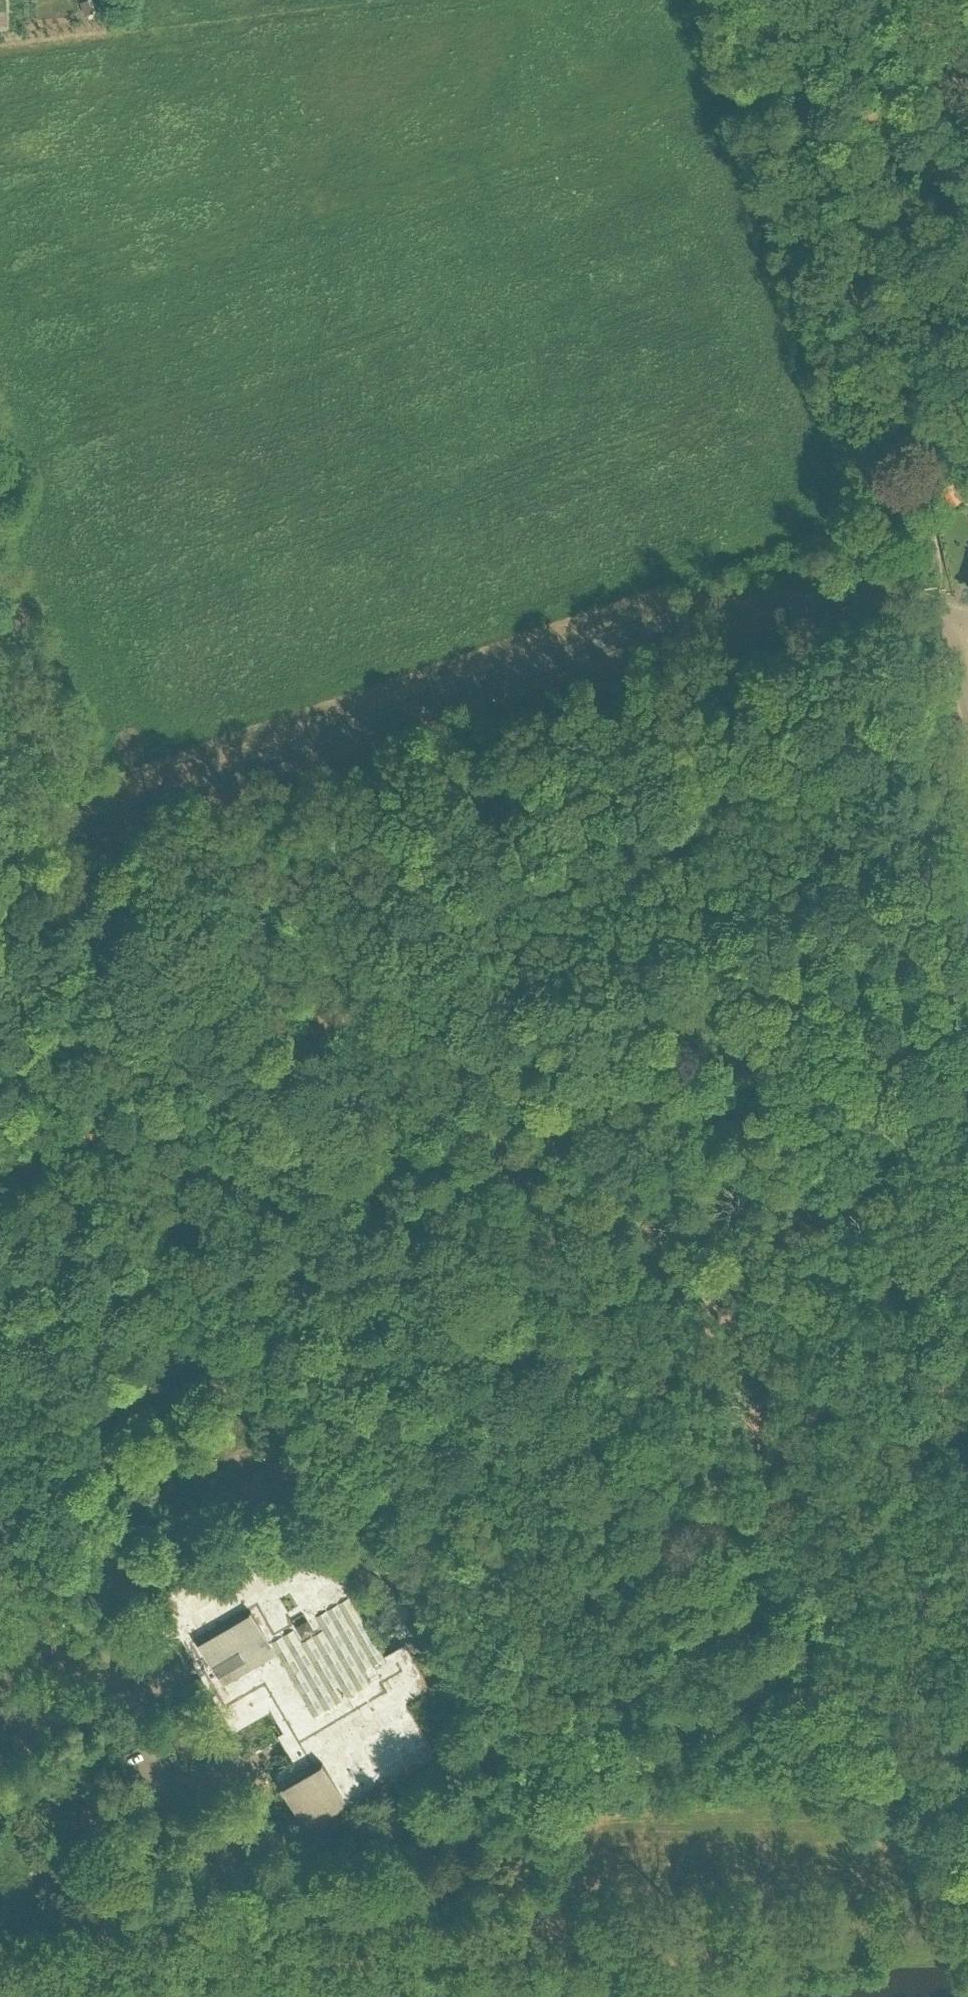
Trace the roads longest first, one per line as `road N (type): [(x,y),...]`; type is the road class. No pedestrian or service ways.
road 1 (unclassified): [(967,1831),(947,1825),(903,1790),(107,881),(84,819)]
road 2 (residential): [(950,620),(815,599),(735,605),(84,819)]
road 3 (unclassified): [(84,819),(0,606)]
road 4 (unclassified): [(0,1988),(140,1956)]

